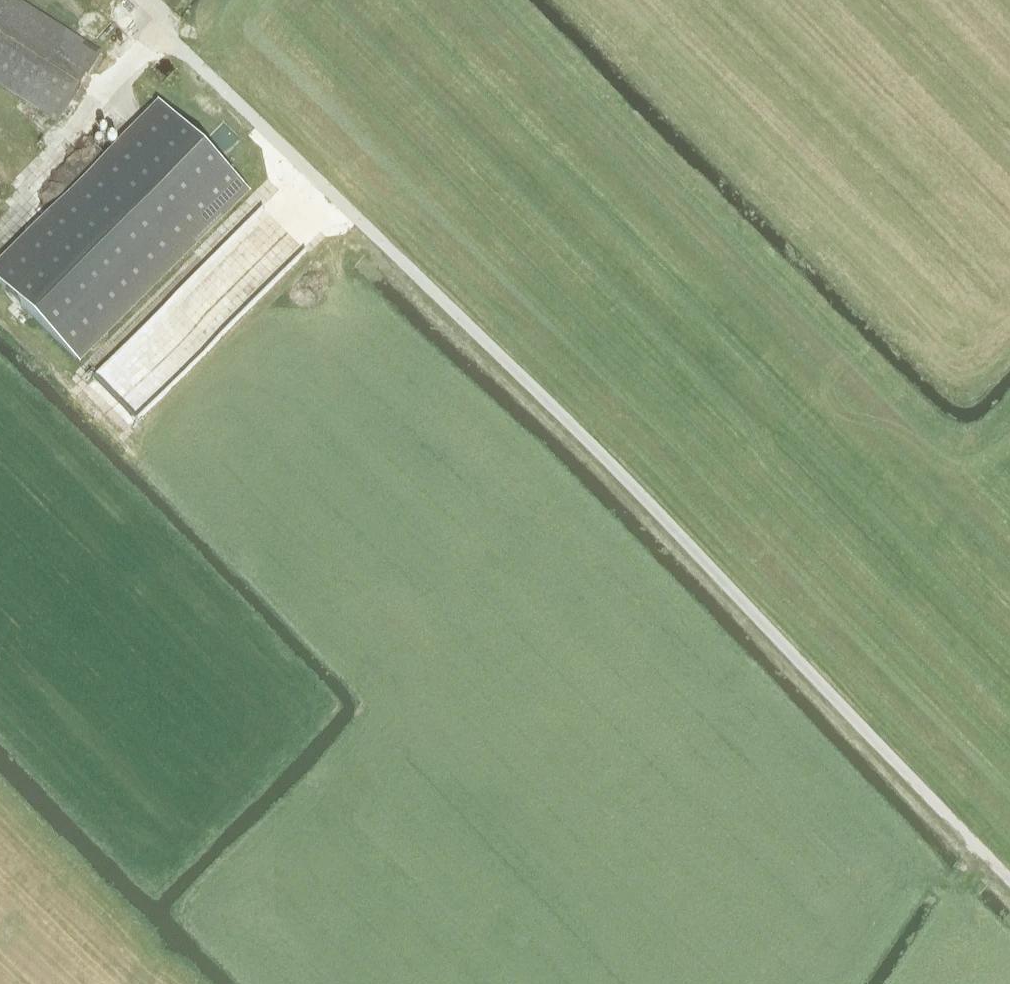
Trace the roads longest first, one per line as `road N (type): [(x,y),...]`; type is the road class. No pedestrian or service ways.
road 1 (track): [(1009,878),(599,453),(131,0)]

